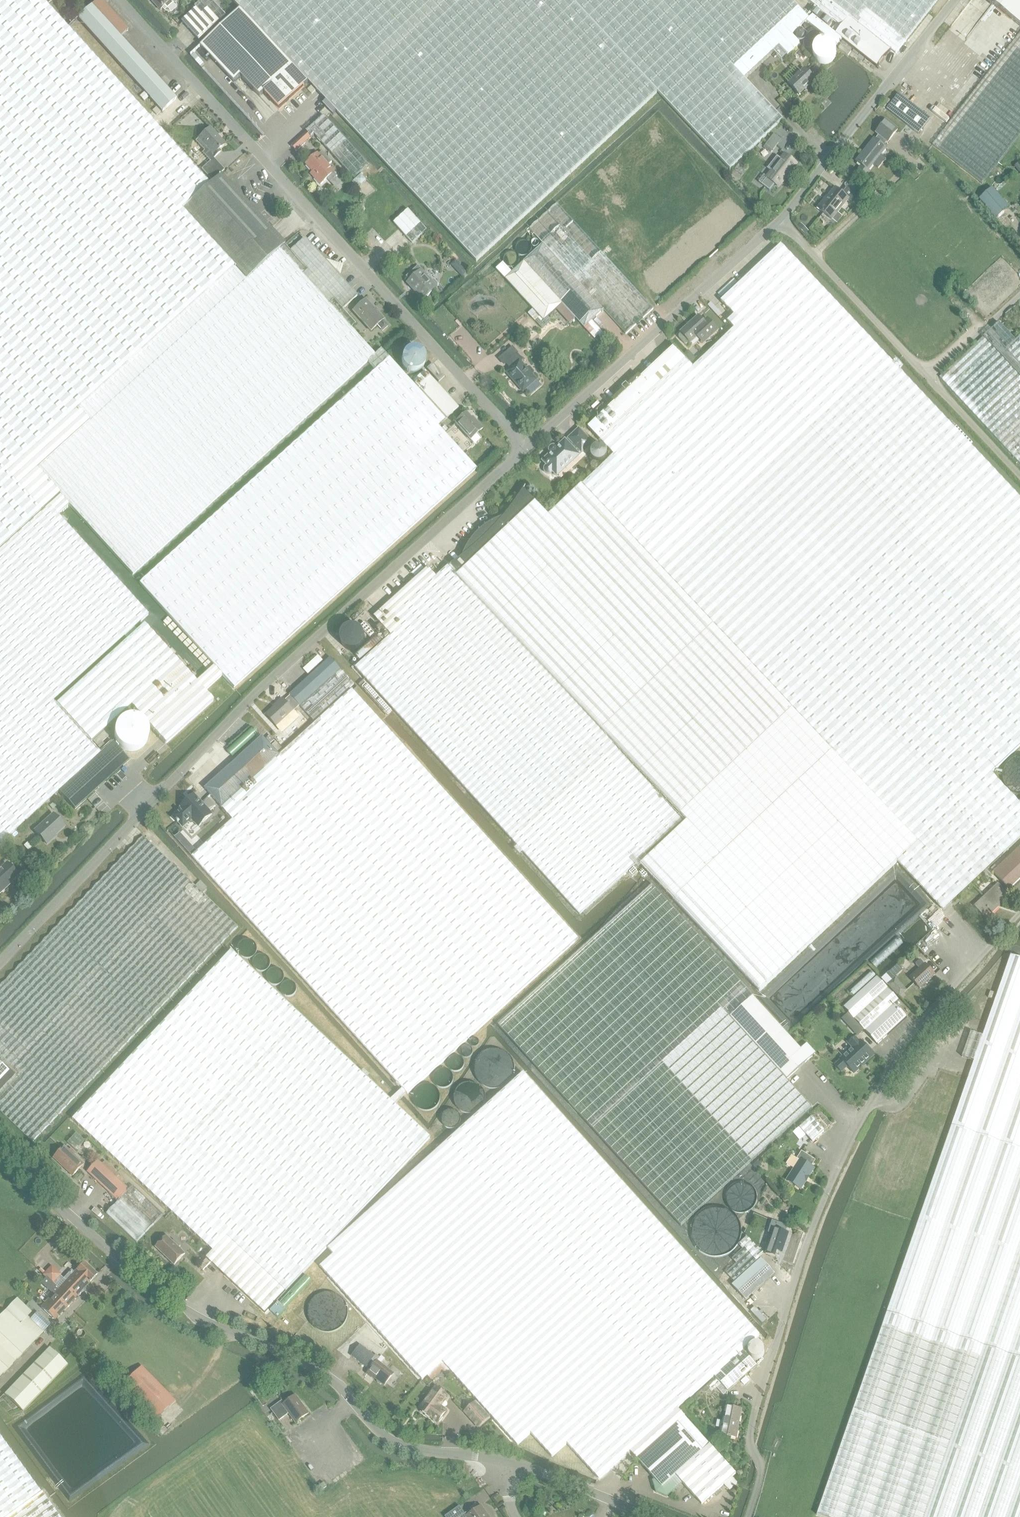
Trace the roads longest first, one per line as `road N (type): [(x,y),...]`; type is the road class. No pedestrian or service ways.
road 1 (unclassified): [(0,962),(267,682),(781,219)]
road 2 (tertiary): [(505,1460),(393,1442),(312,1365),(190,1312),(0,1151)]
road 3 (unclassified): [(1019,477),(781,219)]
road 4 (unclassified): [(781,219),(954,0)]
road 5 (tertiary): [(652,1516),(505,1460)]

